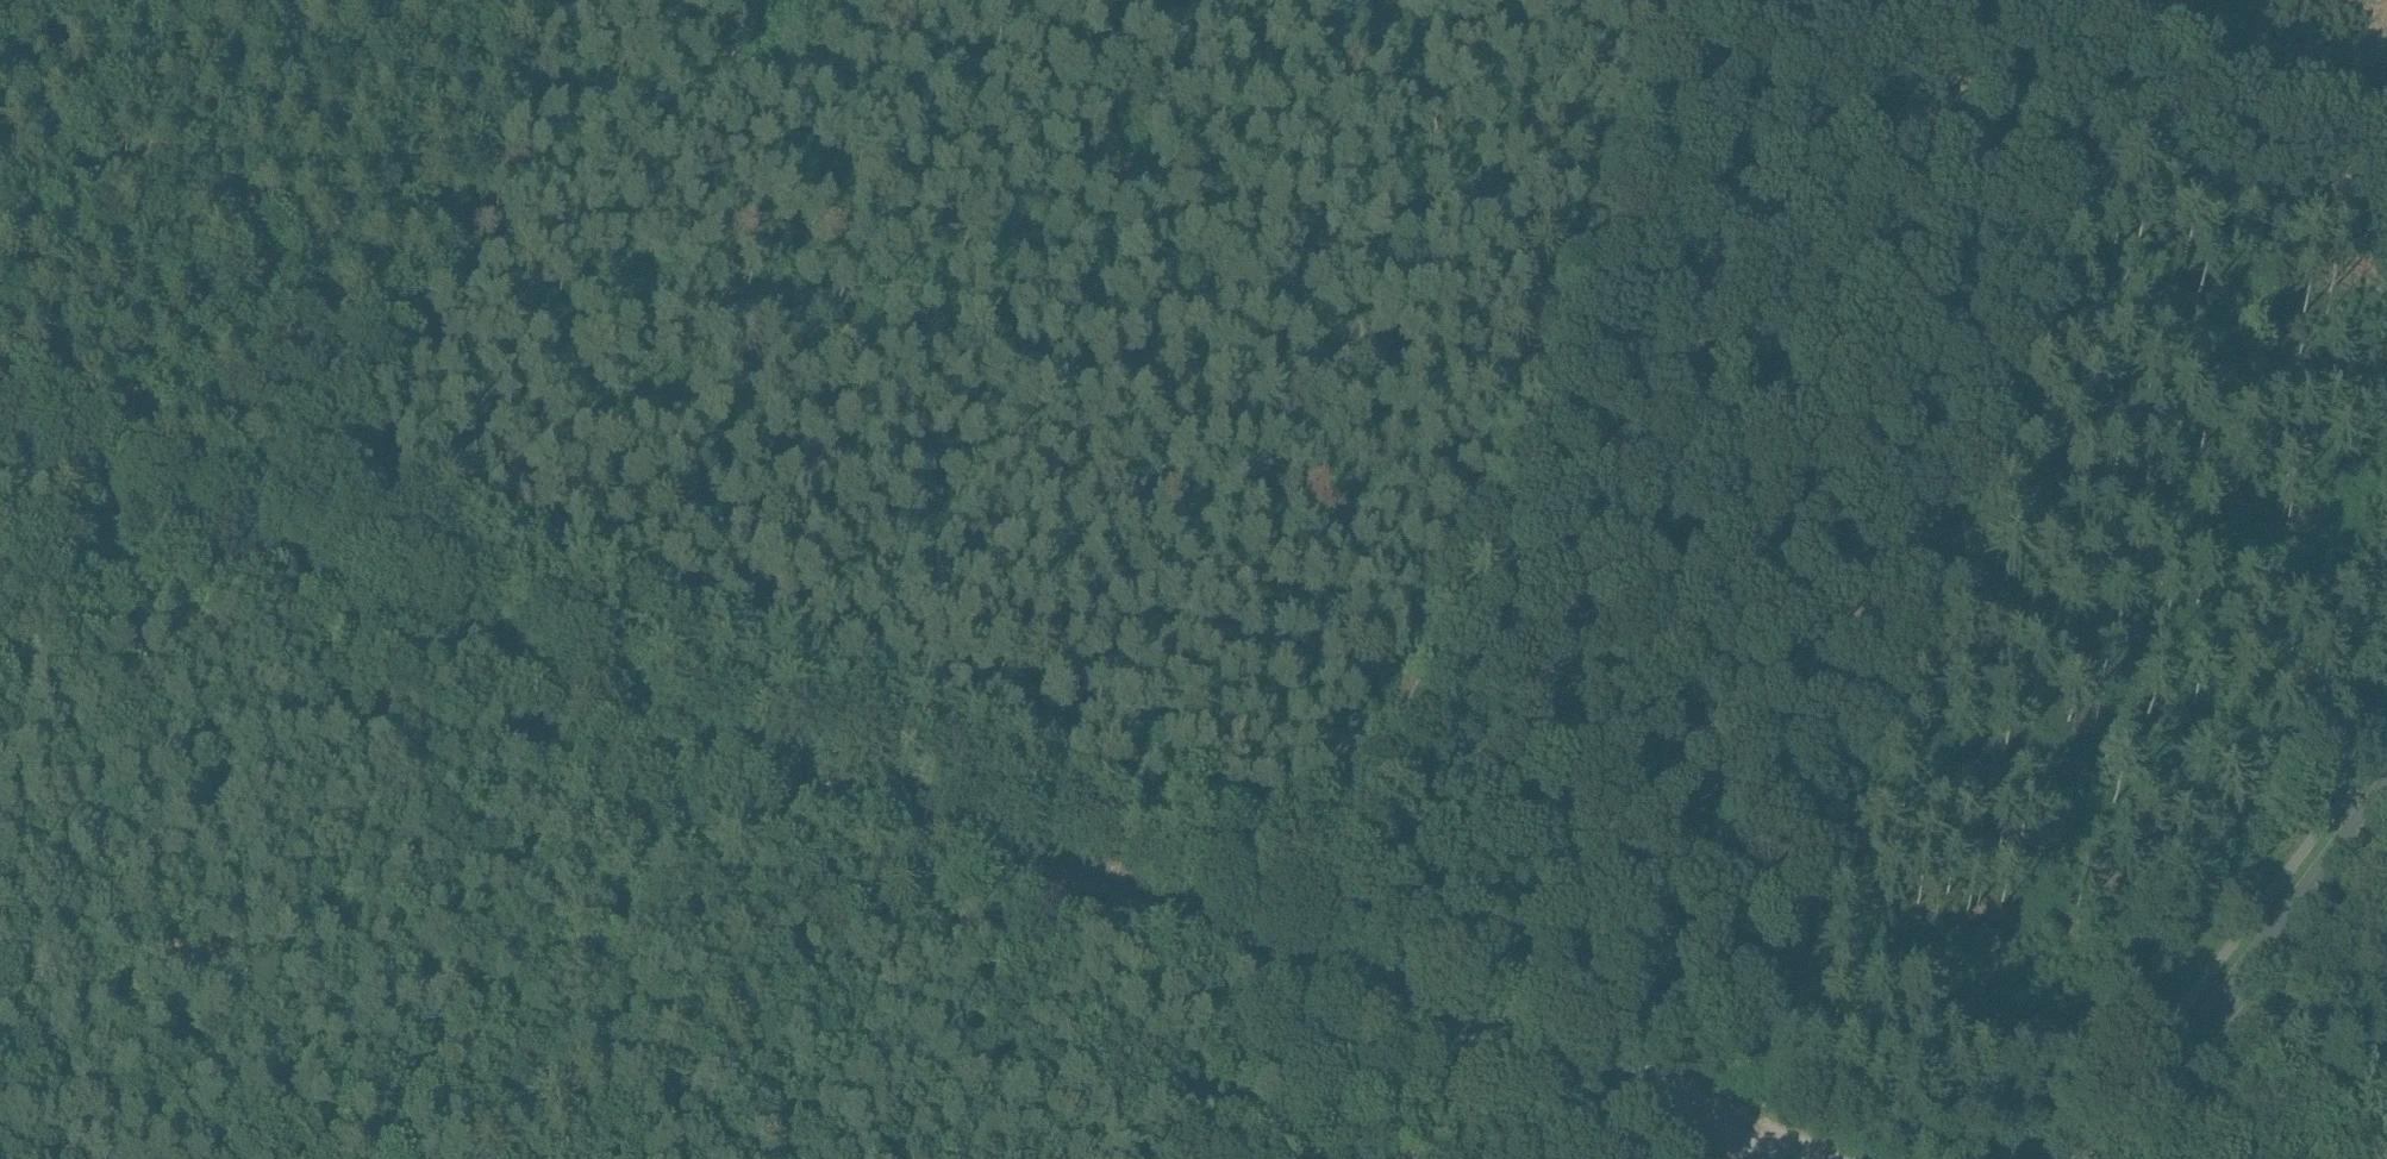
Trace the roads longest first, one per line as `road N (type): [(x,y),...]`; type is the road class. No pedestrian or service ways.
road 1 (track): [(1277,948),(0,453)]
road 2 (track): [(1277,948),(1656,0)]
road 3 (track): [(1777,1158),(1277,948)]
road 4 (track): [(623,695),(381,1158)]
road 5 (secondary): [(2102,1158),(2386,780)]
road 6 (track): [(1211,1158),(1277,948)]

